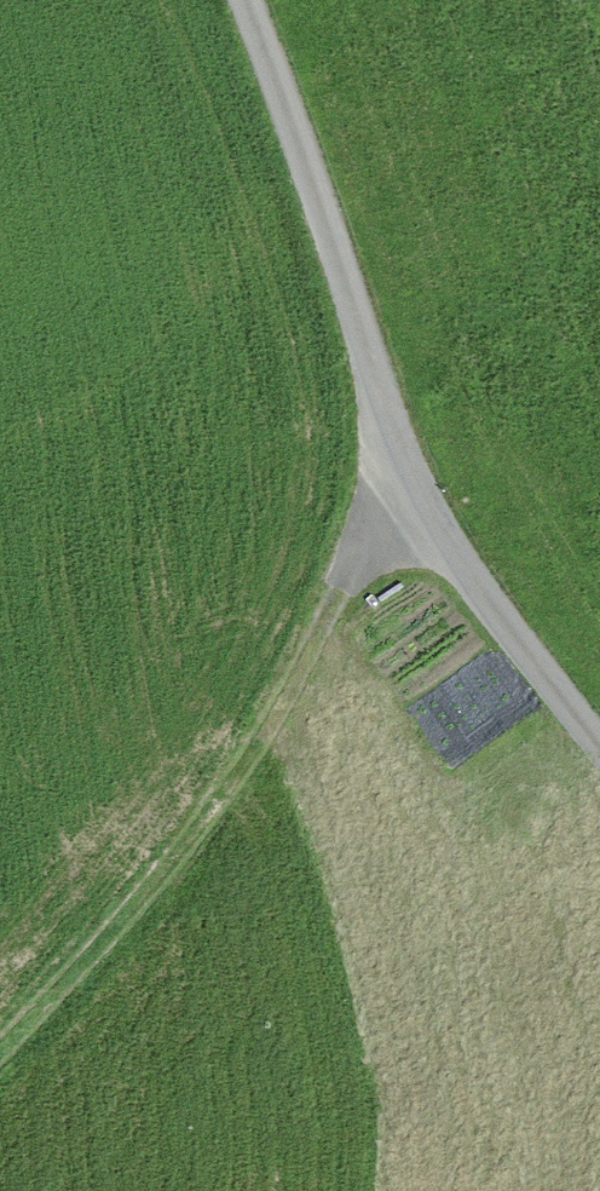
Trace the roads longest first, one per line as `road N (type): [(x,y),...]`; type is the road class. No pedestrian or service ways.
road 1 (unclassified): [(238,0),(407,464),(505,622),(599,746)]
road 2 (track): [(0,1053),(133,906),(273,721),(407,464)]

